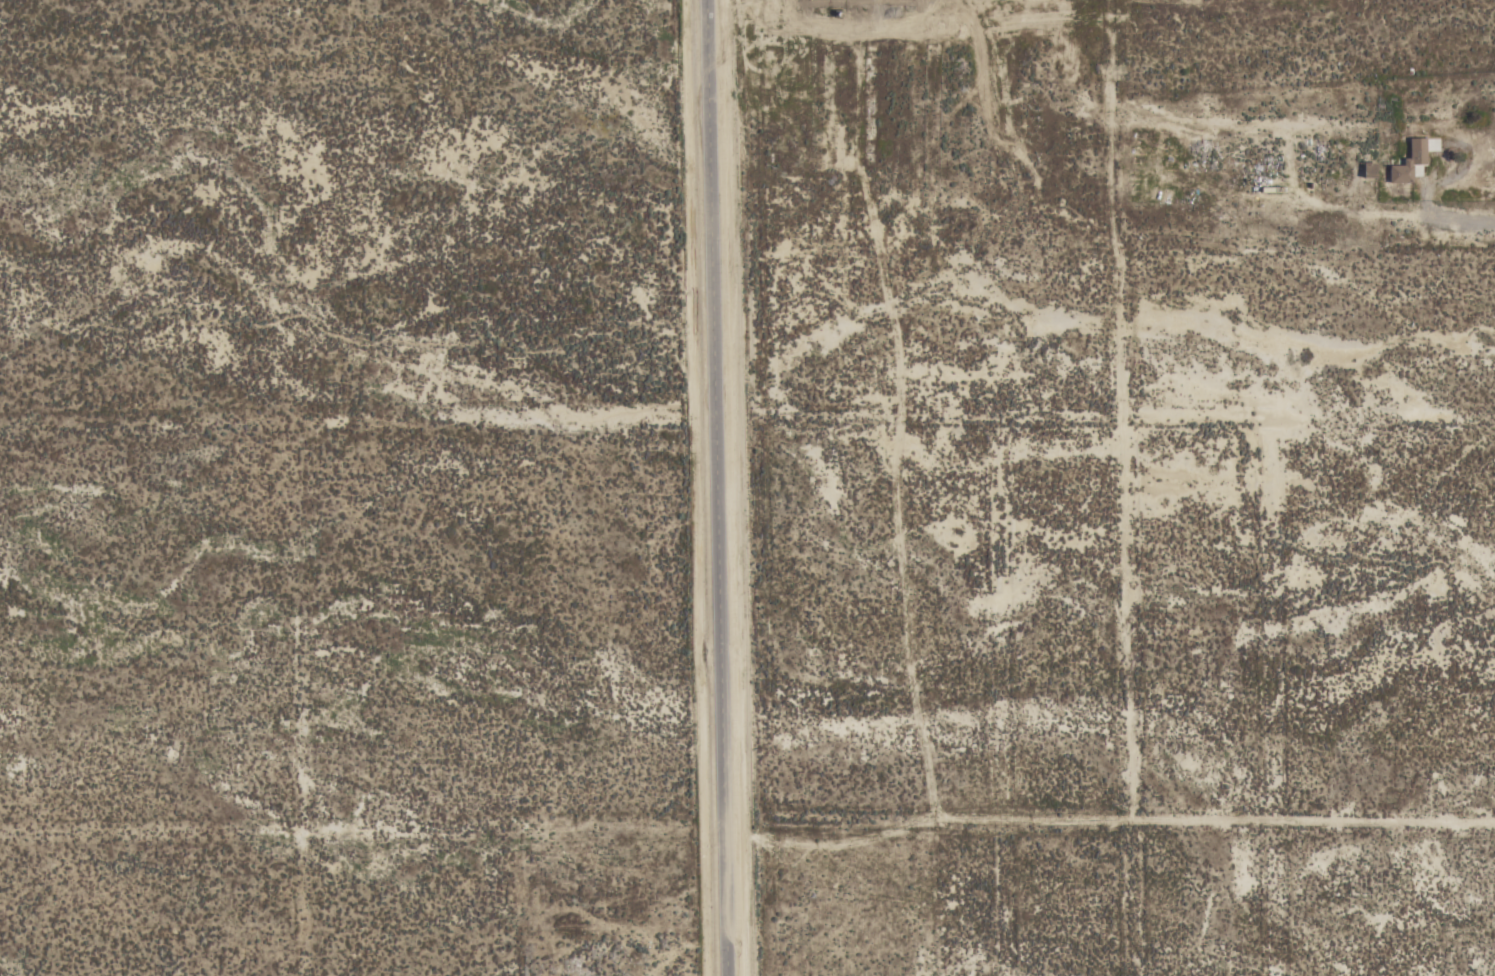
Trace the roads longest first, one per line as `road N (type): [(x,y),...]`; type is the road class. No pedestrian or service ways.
road 1 (tertiary): [(708,0),(738,975)]

